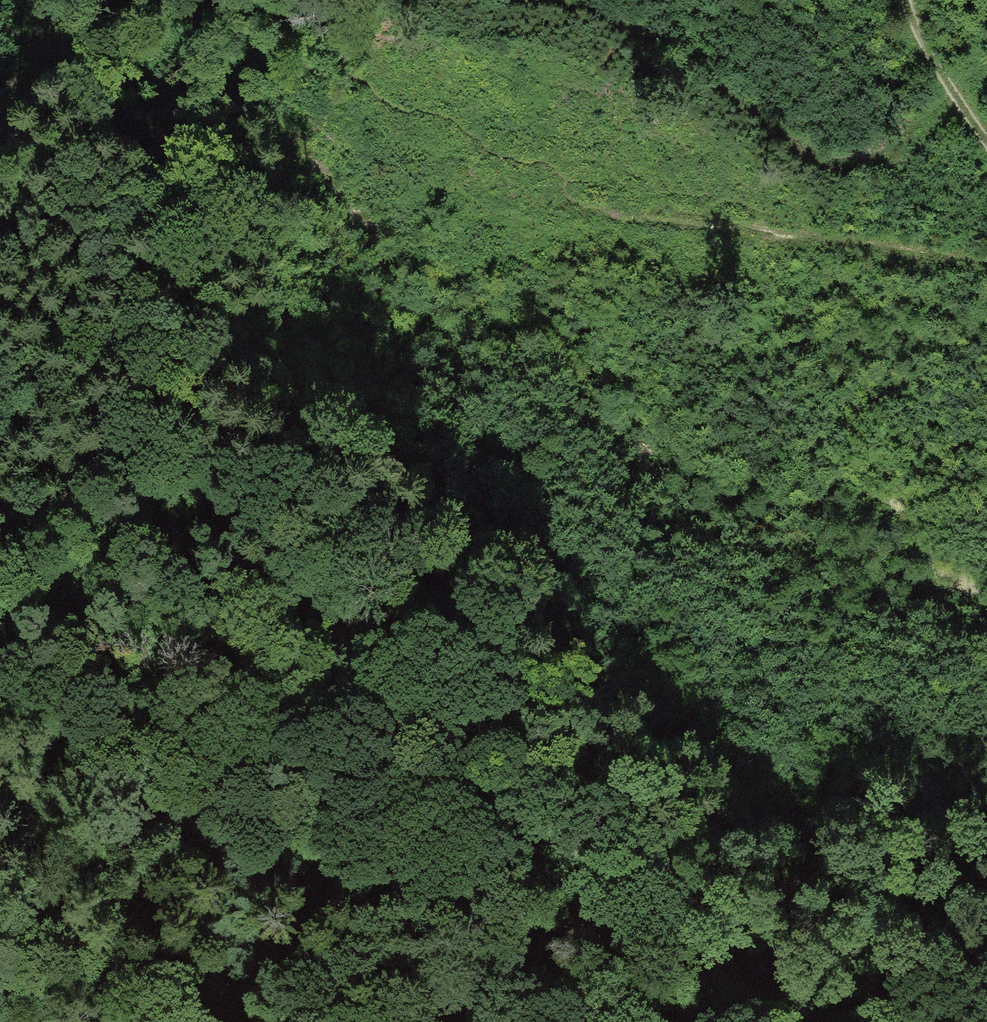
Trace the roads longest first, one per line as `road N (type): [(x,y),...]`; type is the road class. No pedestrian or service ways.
road 1 (track): [(0,373),(58,348),(139,331),(213,330),(259,348),(344,438),(407,464),(544,547),(719,671),(986,830)]
road 2 (track): [(655,1021),(275,558),(212,494),(174,475),(111,465),(75,486),(0,583)]
road 3 (track): [(253,0),(348,78),(450,136),(489,181),(540,204),(642,210),(792,244),(986,255)]
road 4 (track): [(986,145),(955,106),(907,0)]

